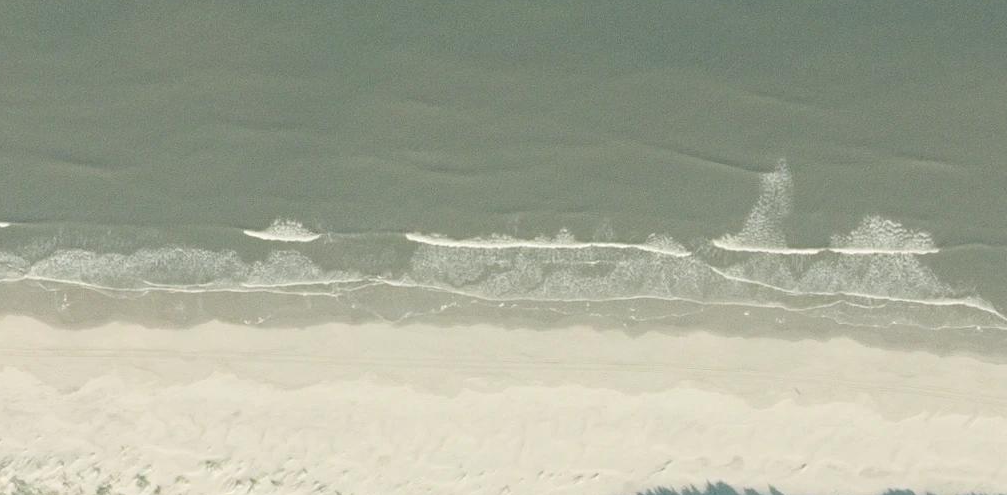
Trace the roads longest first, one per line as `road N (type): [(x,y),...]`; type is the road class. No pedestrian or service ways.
road 1 (track): [(1006,471),(947,486),(724,477),(626,494)]

